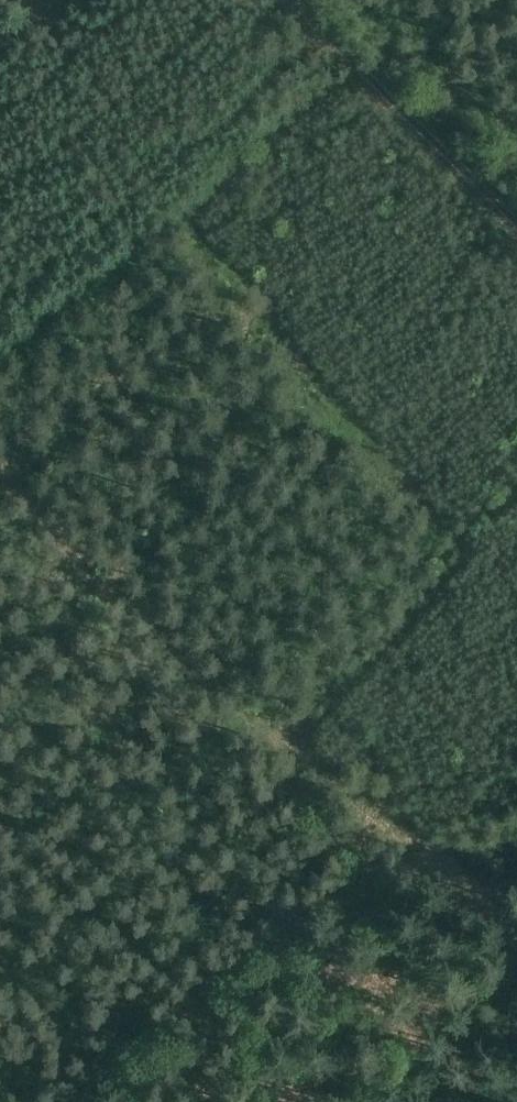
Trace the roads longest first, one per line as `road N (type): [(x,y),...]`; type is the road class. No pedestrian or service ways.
road 1 (track): [(516,218),(297,0)]

